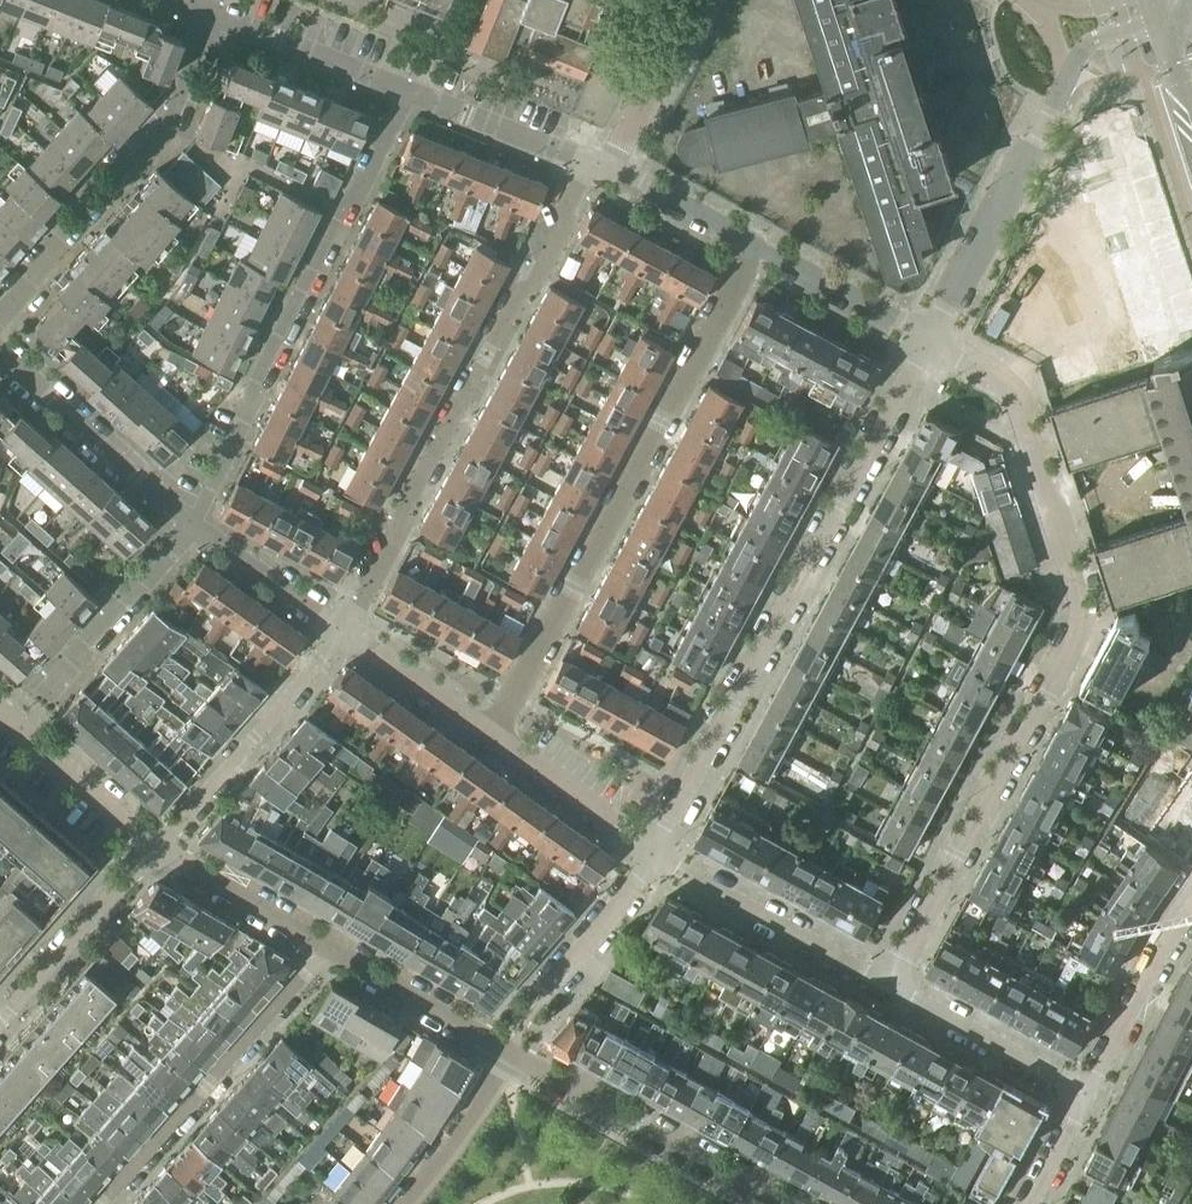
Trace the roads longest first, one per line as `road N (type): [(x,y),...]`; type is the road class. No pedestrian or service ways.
road 1 (residential): [(889,987),(1082,632),(1021,401),(929,350)]
road 2 (residential): [(651,858),(929,350)]
road 3 (residential): [(762,258),(493,743)]
road 4 (residential): [(342,638),(406,526),(402,511),(523,284),(541,277),(566,230),(562,213),(587,163)]
road 5 (residential): [(192,531),(245,434),(245,399),(331,225),(357,206),(408,94)]
road 6 (residential): [(0,315),(172,119),(216,17)]
road 7 (residential): [(326,953),(103,1203)]
road 8 (residential): [(783,1203),(505,1050)]
road 9 (residential): [(929,350),(1068,78)]
road 10 (residential): [(156,848),(342,638)]
road 11 (residential): [(651,858),(889,987)]
road 12 (residential): [(14,731),(192,531)]
road 13 (residential): [(192,531),(0,360)]
road 14 (residential): [(505,1050),(651,858)]
road 15 (residential): [(0,1023),(156,848)]
road 16 (residential): [(1086,1094),(889,987)]
road 17 (residential): [(1086,1094),(1191,906)]
road 18 (residential): [(408,94),(216,17)]
road 19 (residential): [(326,953),(505,1050)]
road 20 (residential): [(156,848),(326,953)]
road 21 (residential): [(651,858),(493,743)]
road 22 (residential): [(699,0),(609,172)]
road 23 (residential): [(587,163),(408,94)]
road 24 (residential): [(762,258),(929,350)]
road 25 (residential): [(402,1203),(505,1050)]
road 26 (residential): [(342,638),(192,531)]
road 27 (residential): [(156,848),(14,731)]
road 28 (residential): [(493,743),(342,638)]
road 29 (residential): [(609,172),(762,258)]
road 30 (residential): [(1028,1203),(1086,1094)]

